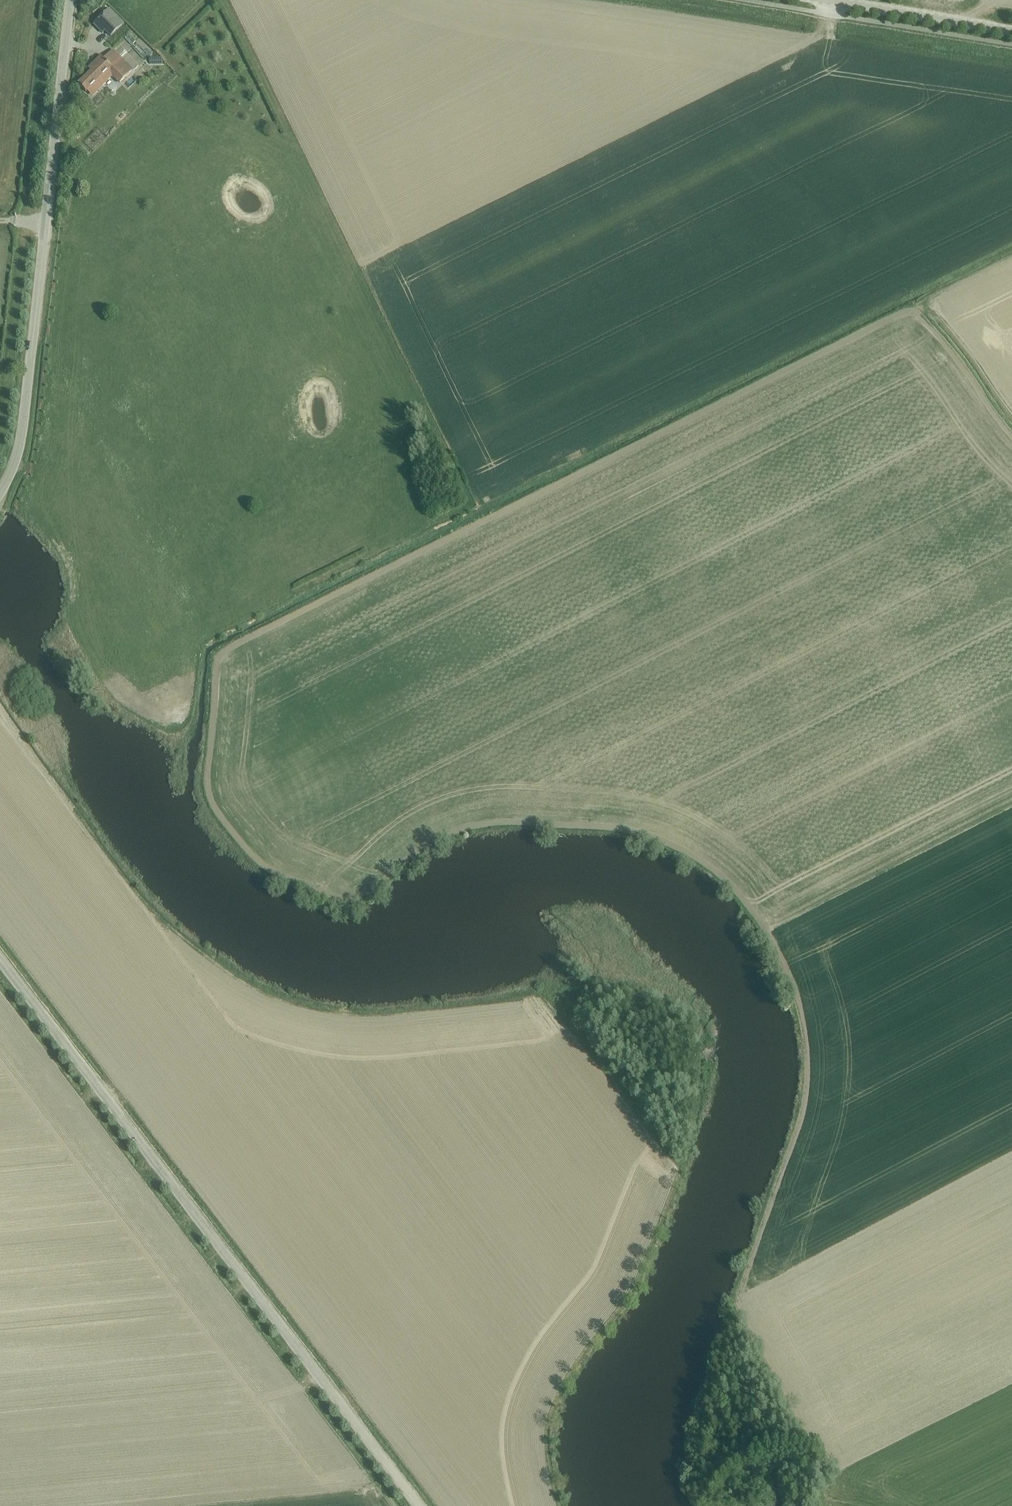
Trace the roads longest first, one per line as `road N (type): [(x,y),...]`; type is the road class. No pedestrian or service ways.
road 1 (tertiary): [(416,1505),(0,958)]
road 2 (tertiary): [(0,498),(22,454),(71,0)]
road 3 (tertiary): [(1011,31),(822,0)]

